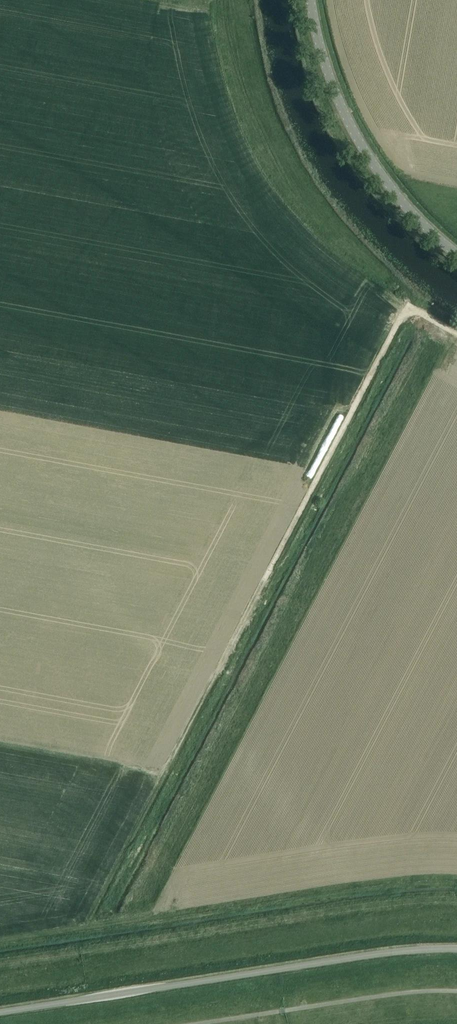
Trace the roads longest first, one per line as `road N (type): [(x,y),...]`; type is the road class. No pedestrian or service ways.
road 1 (track): [(456,332),(415,308),(405,313),(163,773)]
road 2 (unclassified): [(0,1011),(456,948)]
road 3 (tertiary): [(456,253),(414,215),(362,145),(326,67),(311,0)]

